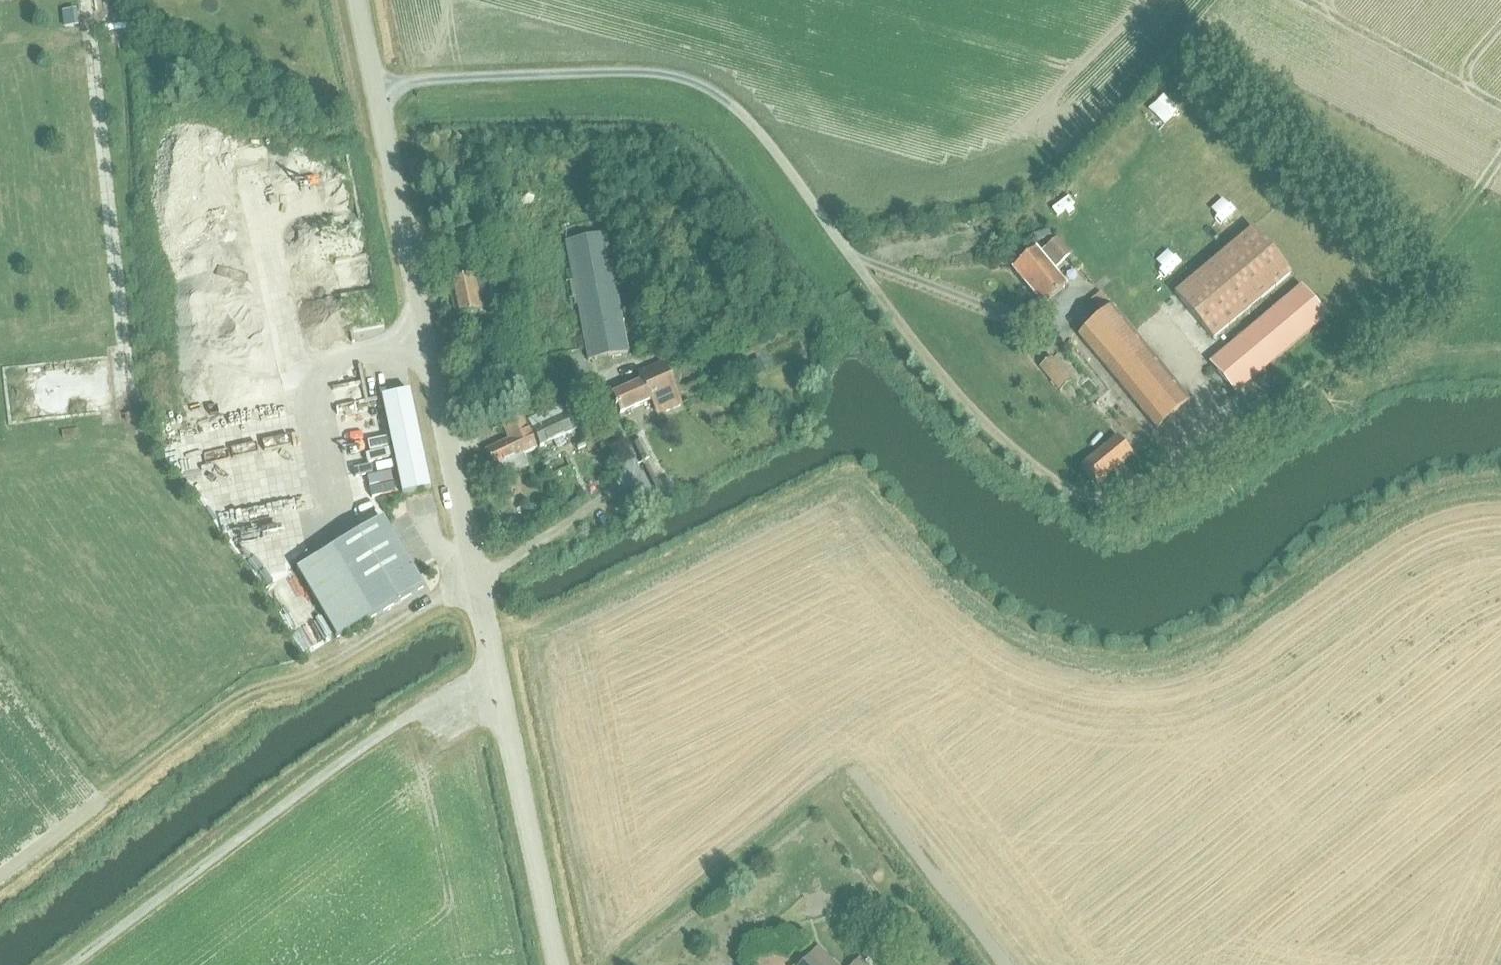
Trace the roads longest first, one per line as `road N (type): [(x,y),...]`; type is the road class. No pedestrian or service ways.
road 1 (unclassified): [(557,964),(356,0)]
road 2 (track): [(496,663),(414,710),(73,964)]
road 3 (track): [(479,586),(332,669),(226,705),(85,807)]

